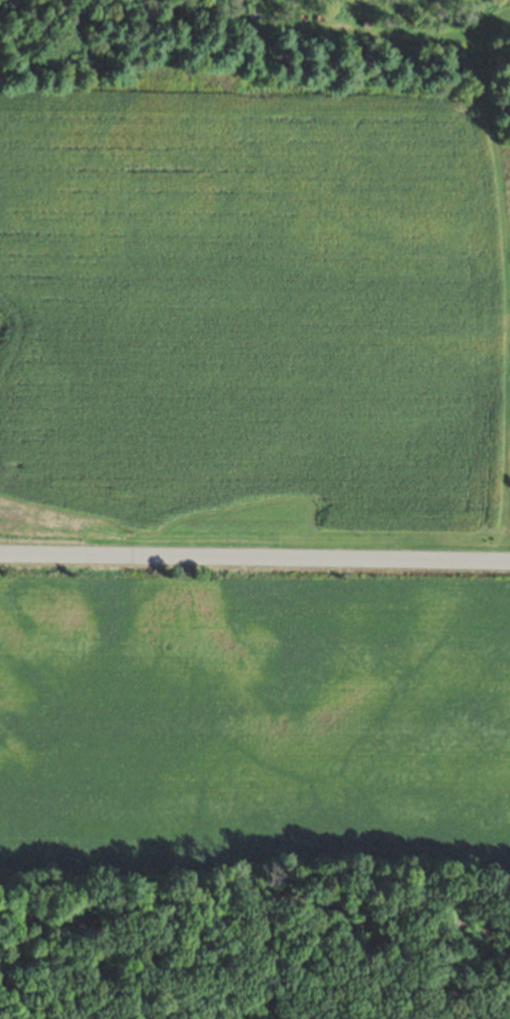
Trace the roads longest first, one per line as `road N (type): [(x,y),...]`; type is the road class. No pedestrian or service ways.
road 1 (secondary): [(509,564),(0,563)]

